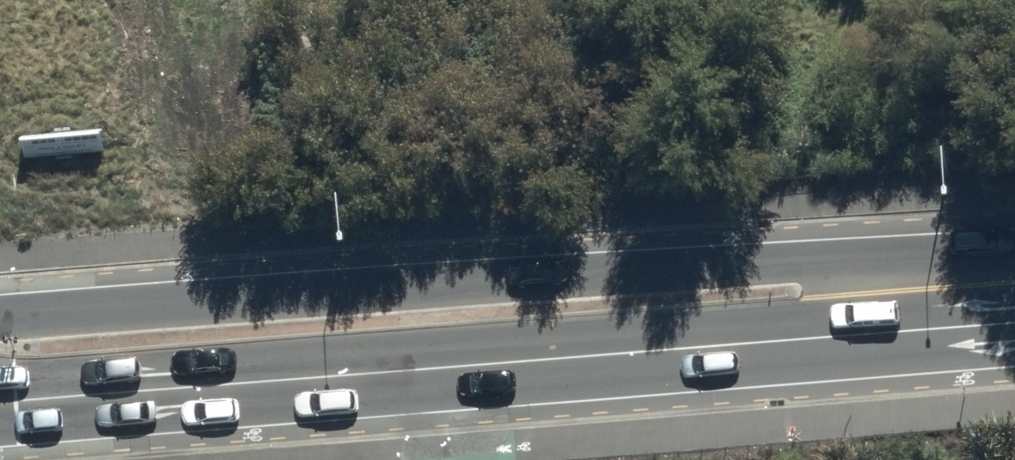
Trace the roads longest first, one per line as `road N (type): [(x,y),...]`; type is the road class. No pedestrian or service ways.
road 1 (secondary): [(1014,294),(796,340),(0,403)]
road 2 (secondary): [(0,319),(790,257),(1014,272)]

